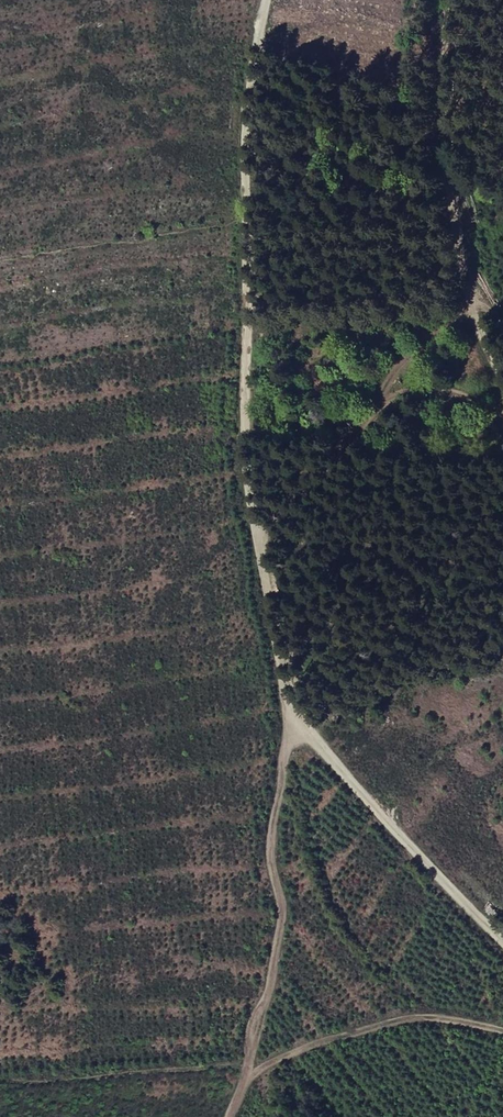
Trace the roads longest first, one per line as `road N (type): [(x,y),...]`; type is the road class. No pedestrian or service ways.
road 1 (track): [(245,214),(246,500),(276,687),(292,724)]
road 2 (track): [(292,724),(277,1026),(241,1116)]
road 3 (track): [(502,361),(480,320),(455,208),(450,0)]
road 4 (track): [(292,724),(502,942)]
road 5 (track): [(246,494),(385,402),(449,399),(502,423)]
road 6 (track): [(262,1063),(418,1015),(502,1028)]
road 7 (track): [(255,0),(238,146),(245,214)]

